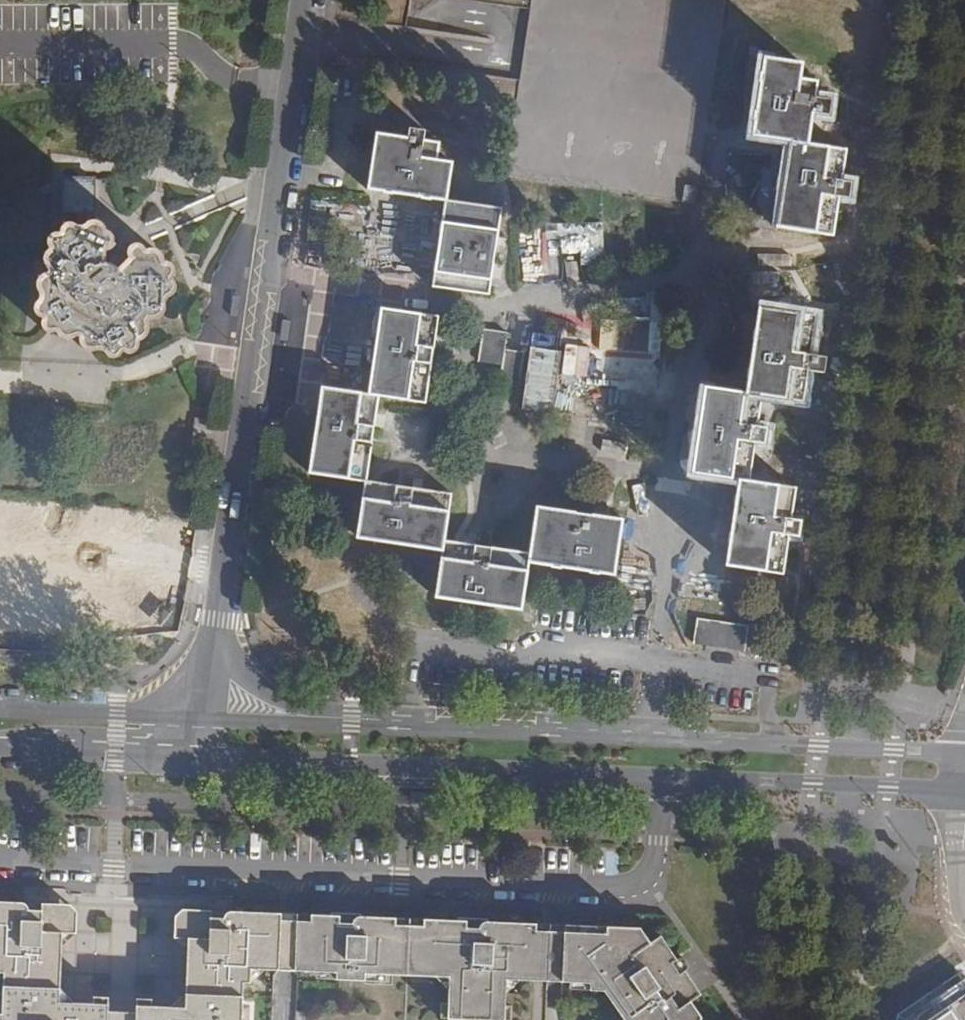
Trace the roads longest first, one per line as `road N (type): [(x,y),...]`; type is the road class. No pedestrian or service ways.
road 1 (residential): [(0,864),(624,887),(654,862),(658,783)]
road 2 (residential): [(215,635),(306,0)]
road 3 (residential): [(964,754),(351,719)]
road 4 (residential): [(201,764),(658,783)]
road 5 (residential): [(658,783),(964,793)]
road 6 (residential): [(202,722),(0,711)]
road 7 (residential): [(0,756),(201,764)]
road 8 (residential): [(351,719),(273,697),(215,635)]
road 9 (residential): [(351,719),(339,727),(202,722)]

